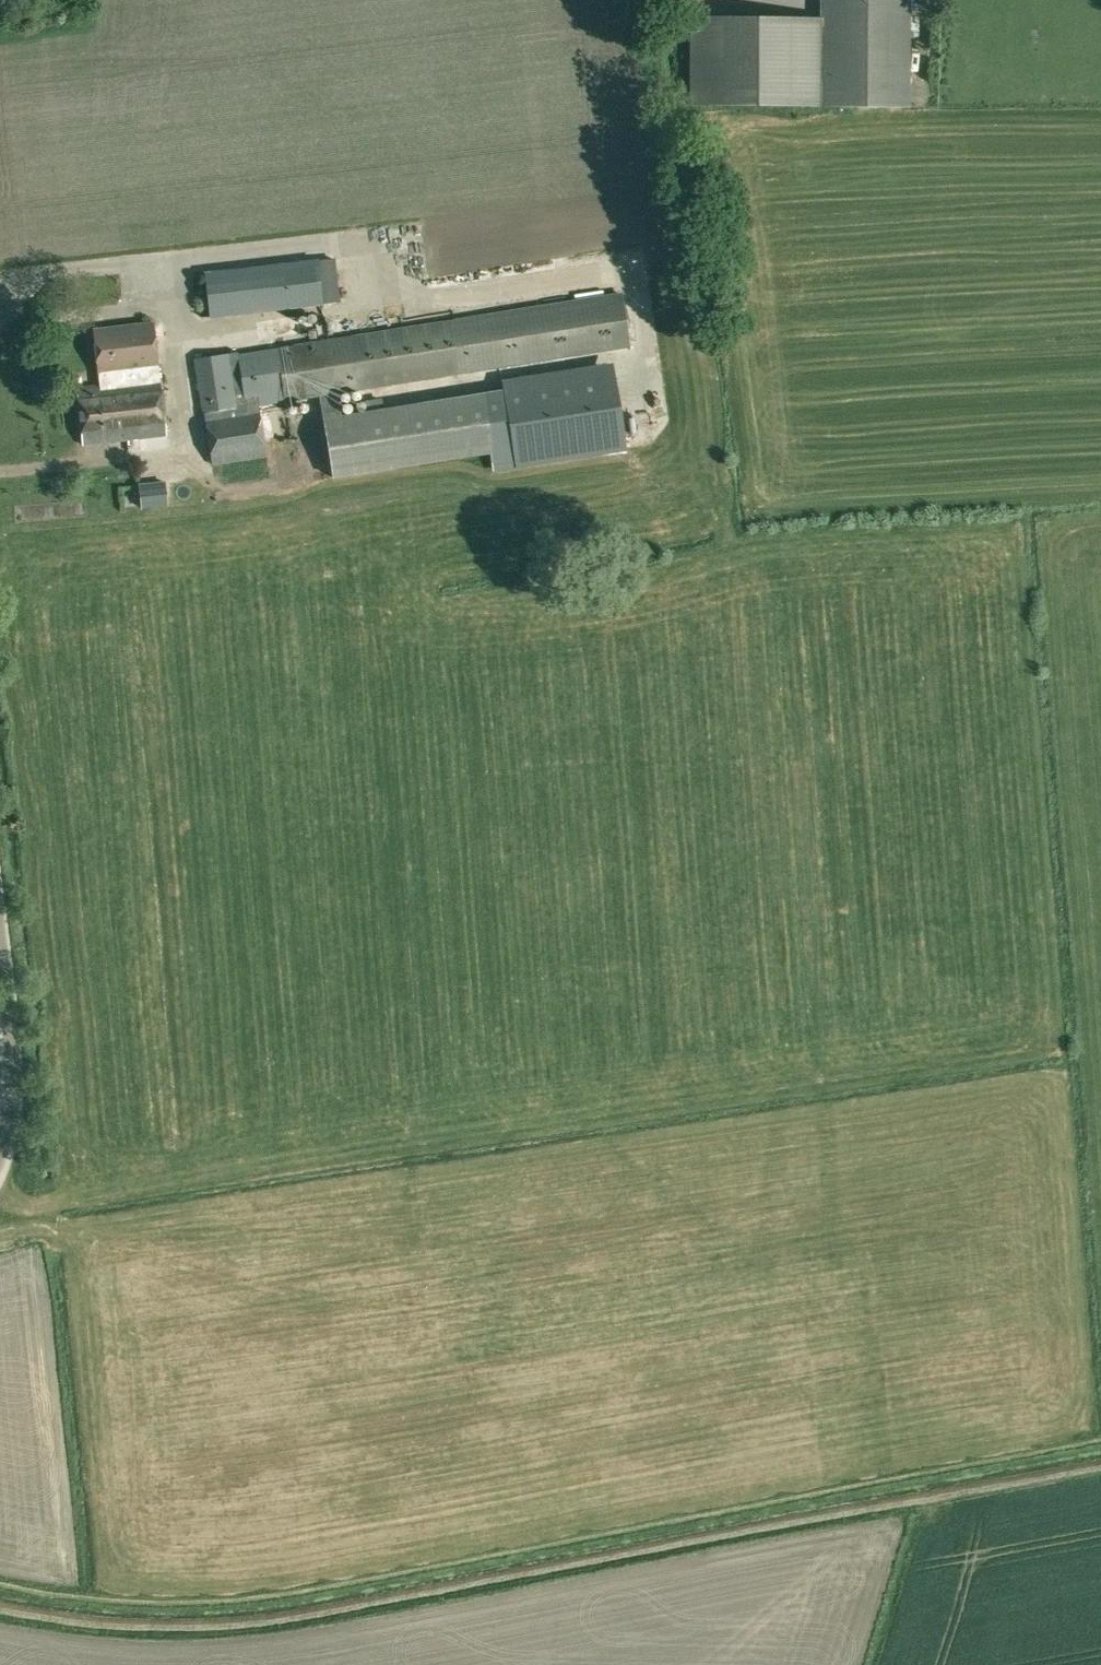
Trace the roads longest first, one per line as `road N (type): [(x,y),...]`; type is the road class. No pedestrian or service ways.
road 1 (unclassified): [(0,1158),(9,1106),(0,988)]

